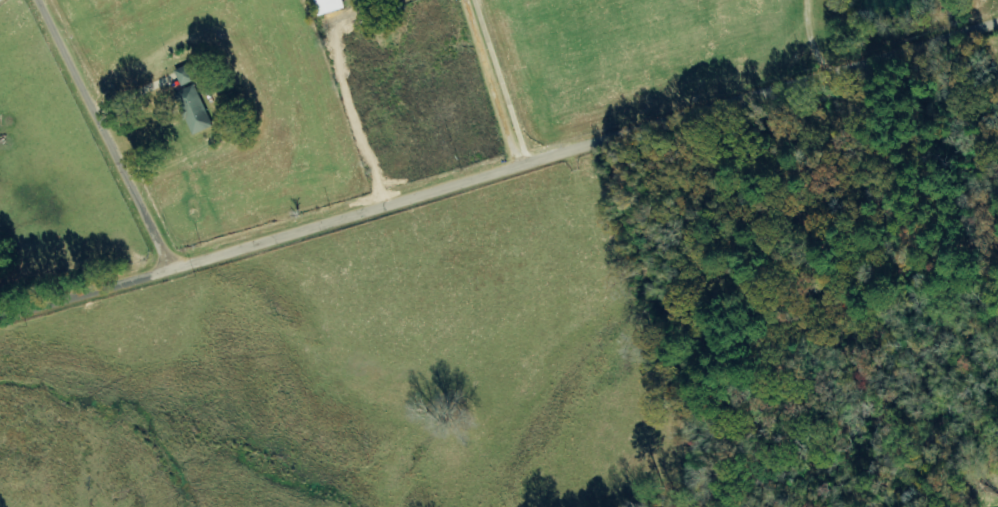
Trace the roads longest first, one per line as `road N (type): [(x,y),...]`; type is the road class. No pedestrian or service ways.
road 1 (residential): [(0,322),(997,26)]

